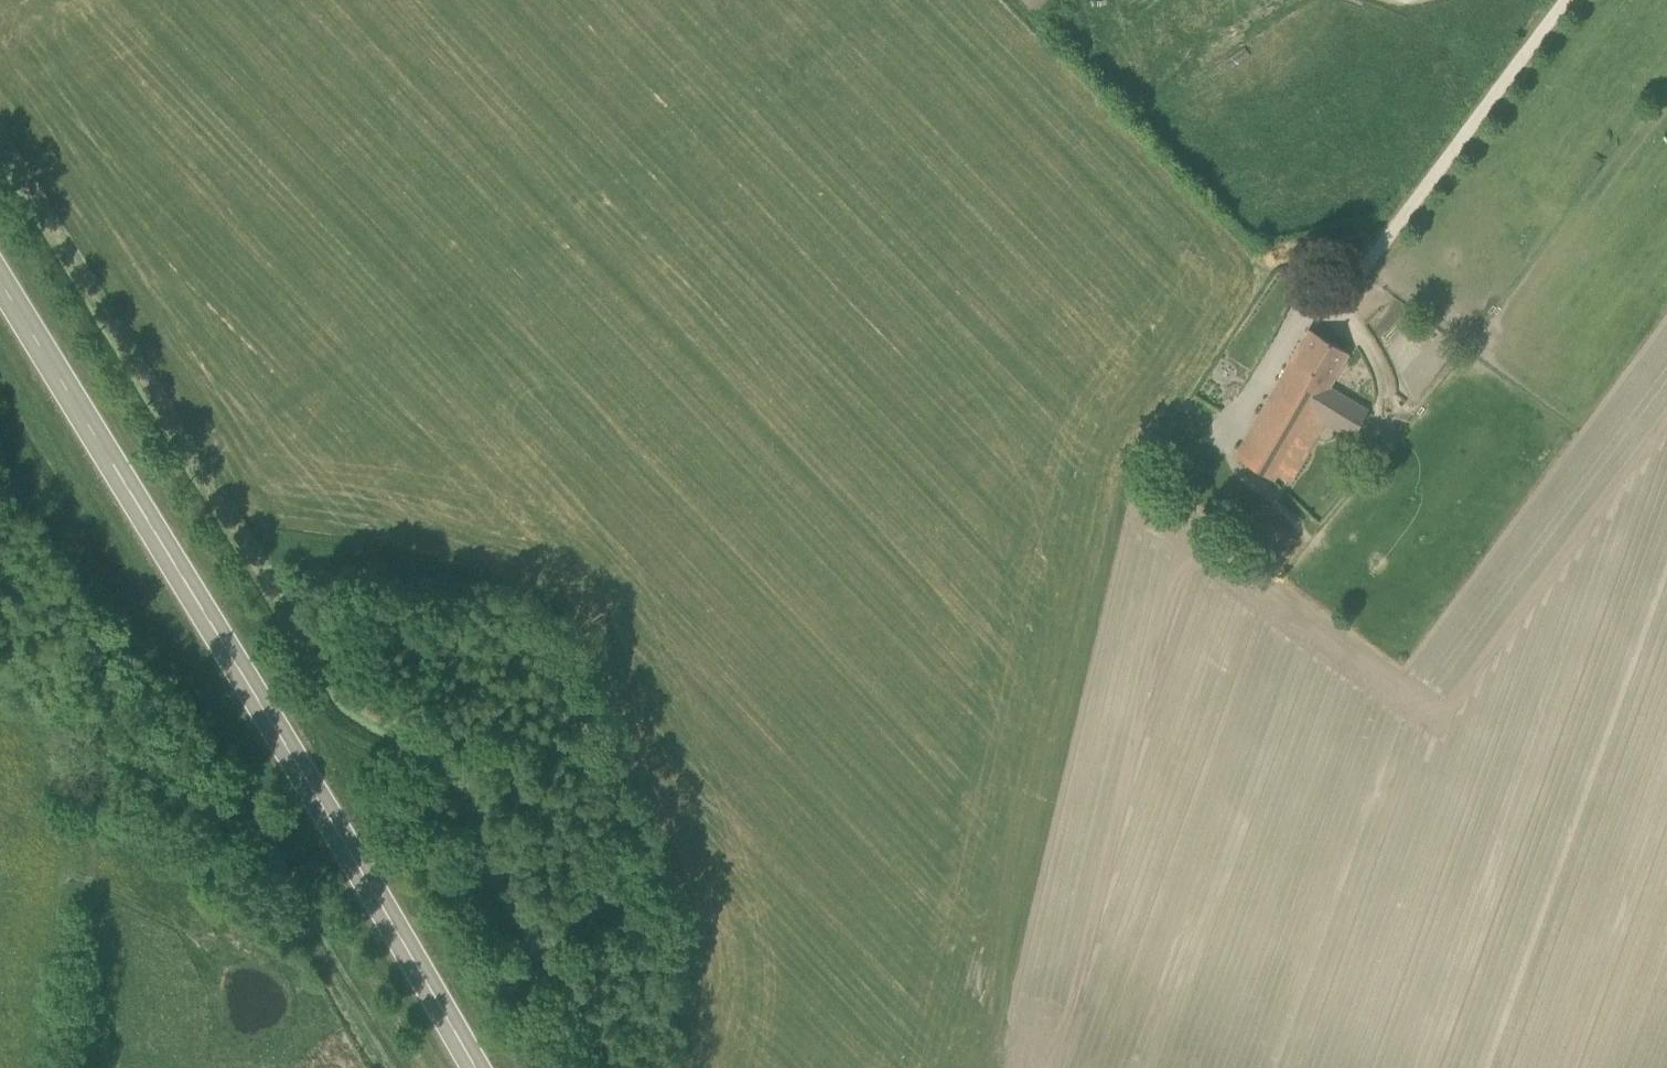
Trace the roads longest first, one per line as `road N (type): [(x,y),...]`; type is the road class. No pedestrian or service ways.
road 1 (primary): [(470,1067),(373,892),(0,288)]
road 2 (track): [(0,440),(100,614),(110,672),(99,807),(292,924)]
road 3 (track): [(629,1067),(443,750),(420,739),(393,763),(354,759),(308,787)]

